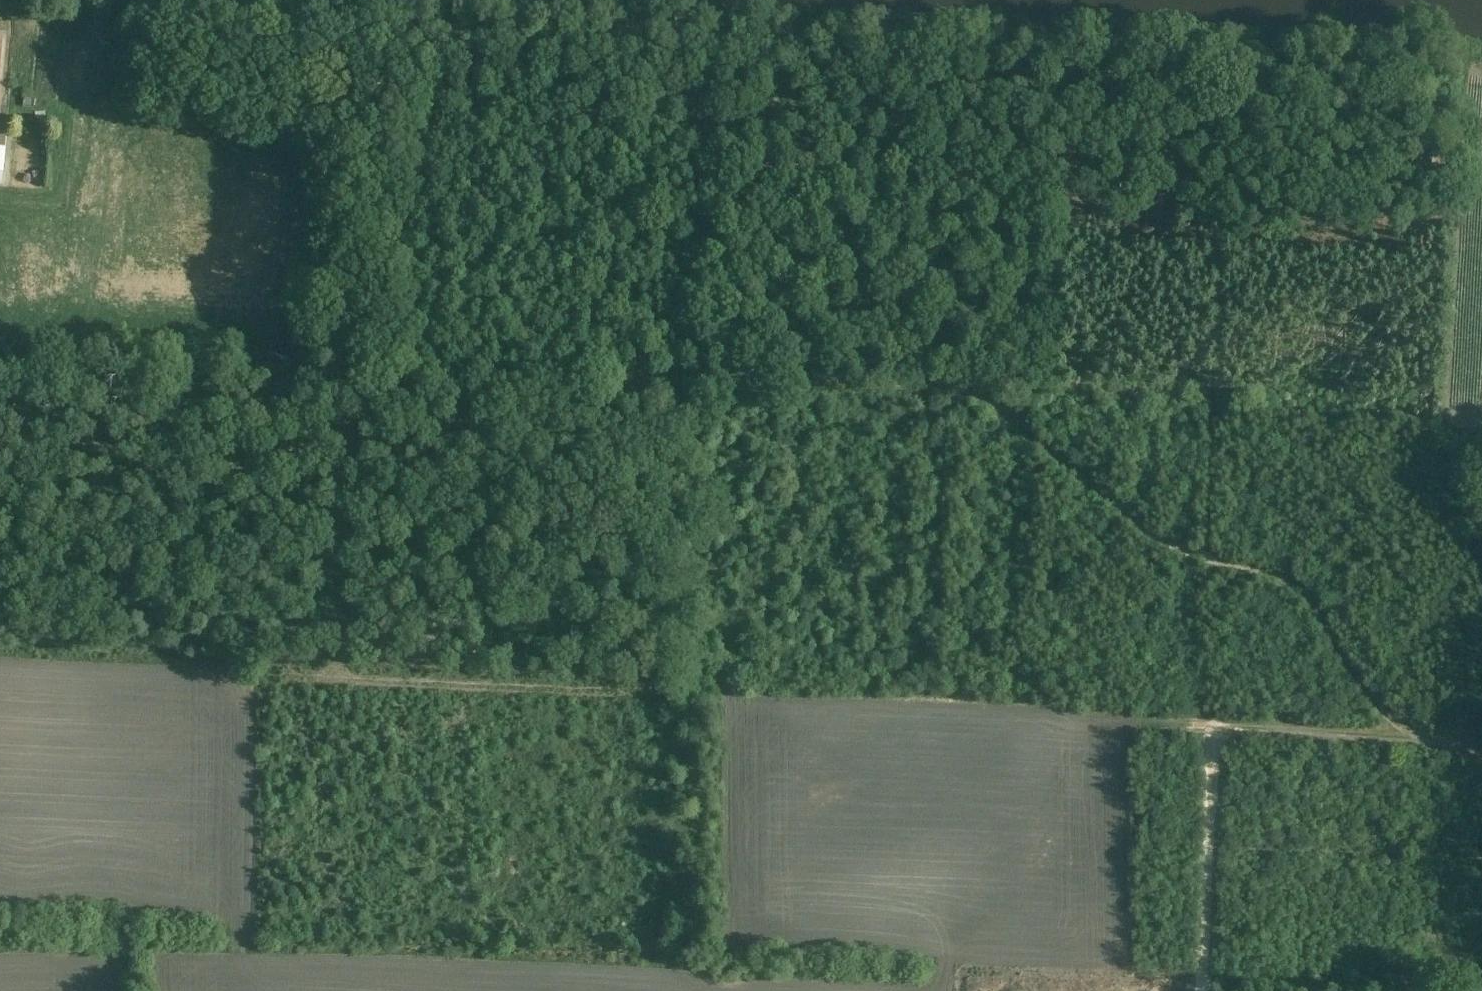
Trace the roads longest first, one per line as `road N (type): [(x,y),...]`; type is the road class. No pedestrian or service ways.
road 1 (track): [(1481,756),(1432,747),(1364,692),(1305,587),(1255,560),(1131,532),(987,407),(943,381),(450,370),(398,385),(340,427),(265,458),(77,457),(0,479)]
road 2 (track): [(340,427),(343,676),(641,692)]
road 3 (track): [(1407,729),(1147,717)]

